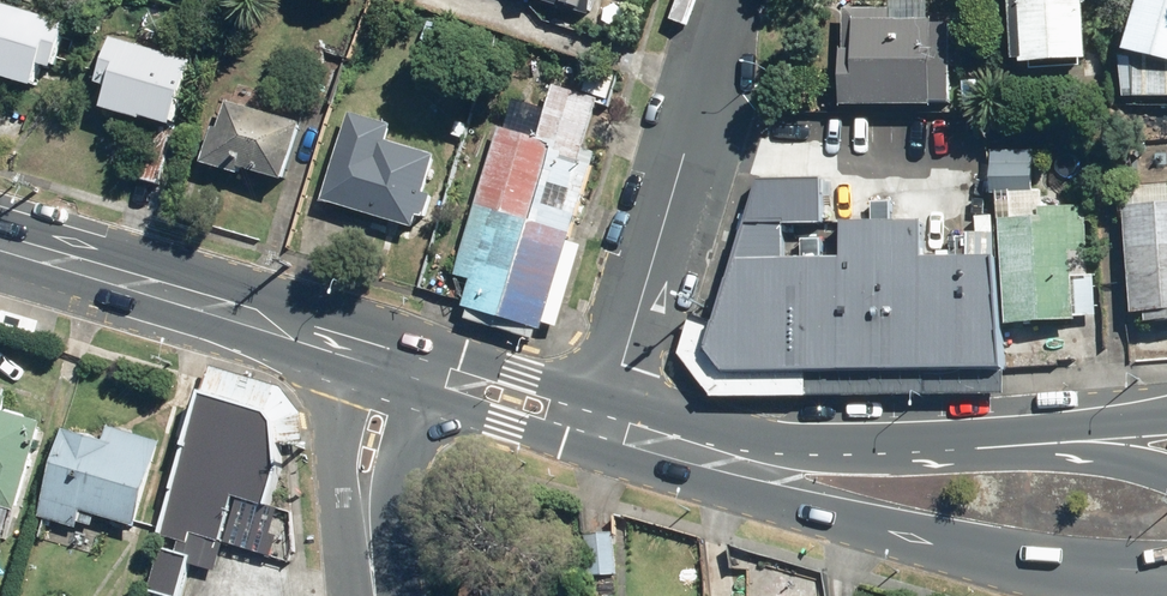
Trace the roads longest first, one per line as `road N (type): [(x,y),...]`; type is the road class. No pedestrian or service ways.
road 1 (primary): [(1166,569),(1049,561),(853,519),(713,474),(600,419)]
road 2 (residential): [(600,419),(729,0)]
road 3 (primary): [(0,242),(391,358)]
road 4 (primary): [(600,419),(776,437),(982,434)]
road 5 (tertiary): [(375,595),(365,477),(391,358)]
road 6 (primary): [(391,358),(600,419)]
road 7 (primary): [(982,434),(1107,454),(1166,476)]
road 8 (secondary): [(982,434),(1166,413)]

